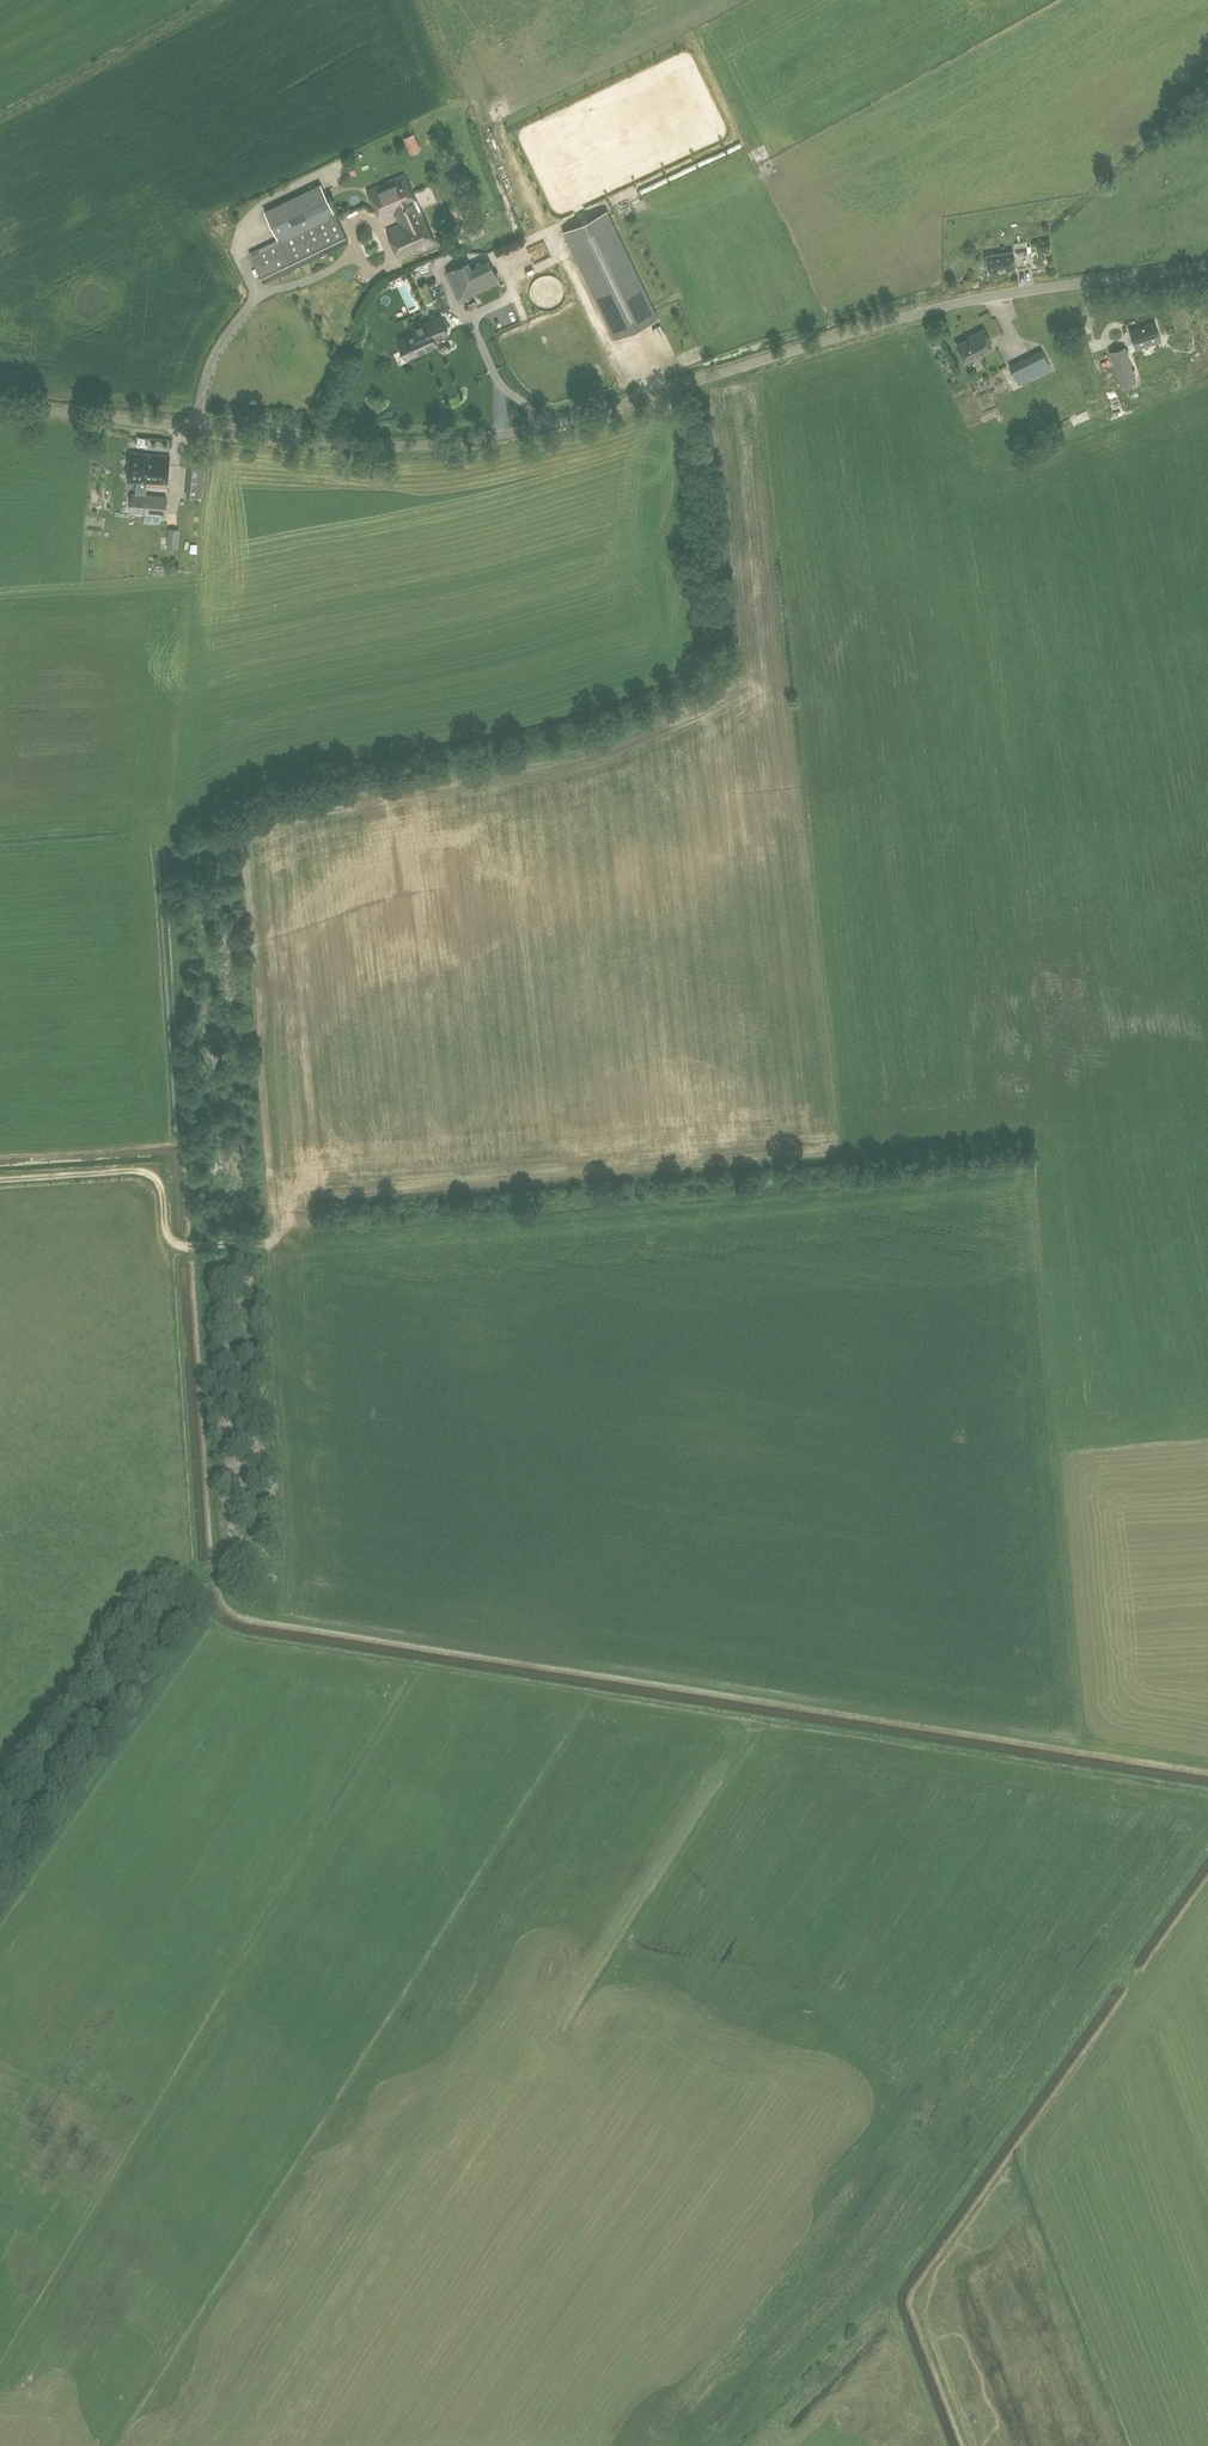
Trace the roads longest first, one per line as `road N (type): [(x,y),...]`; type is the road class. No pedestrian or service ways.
road 1 (unclassified): [(0,411),(420,448),(534,430),(946,305),(1207,267)]

